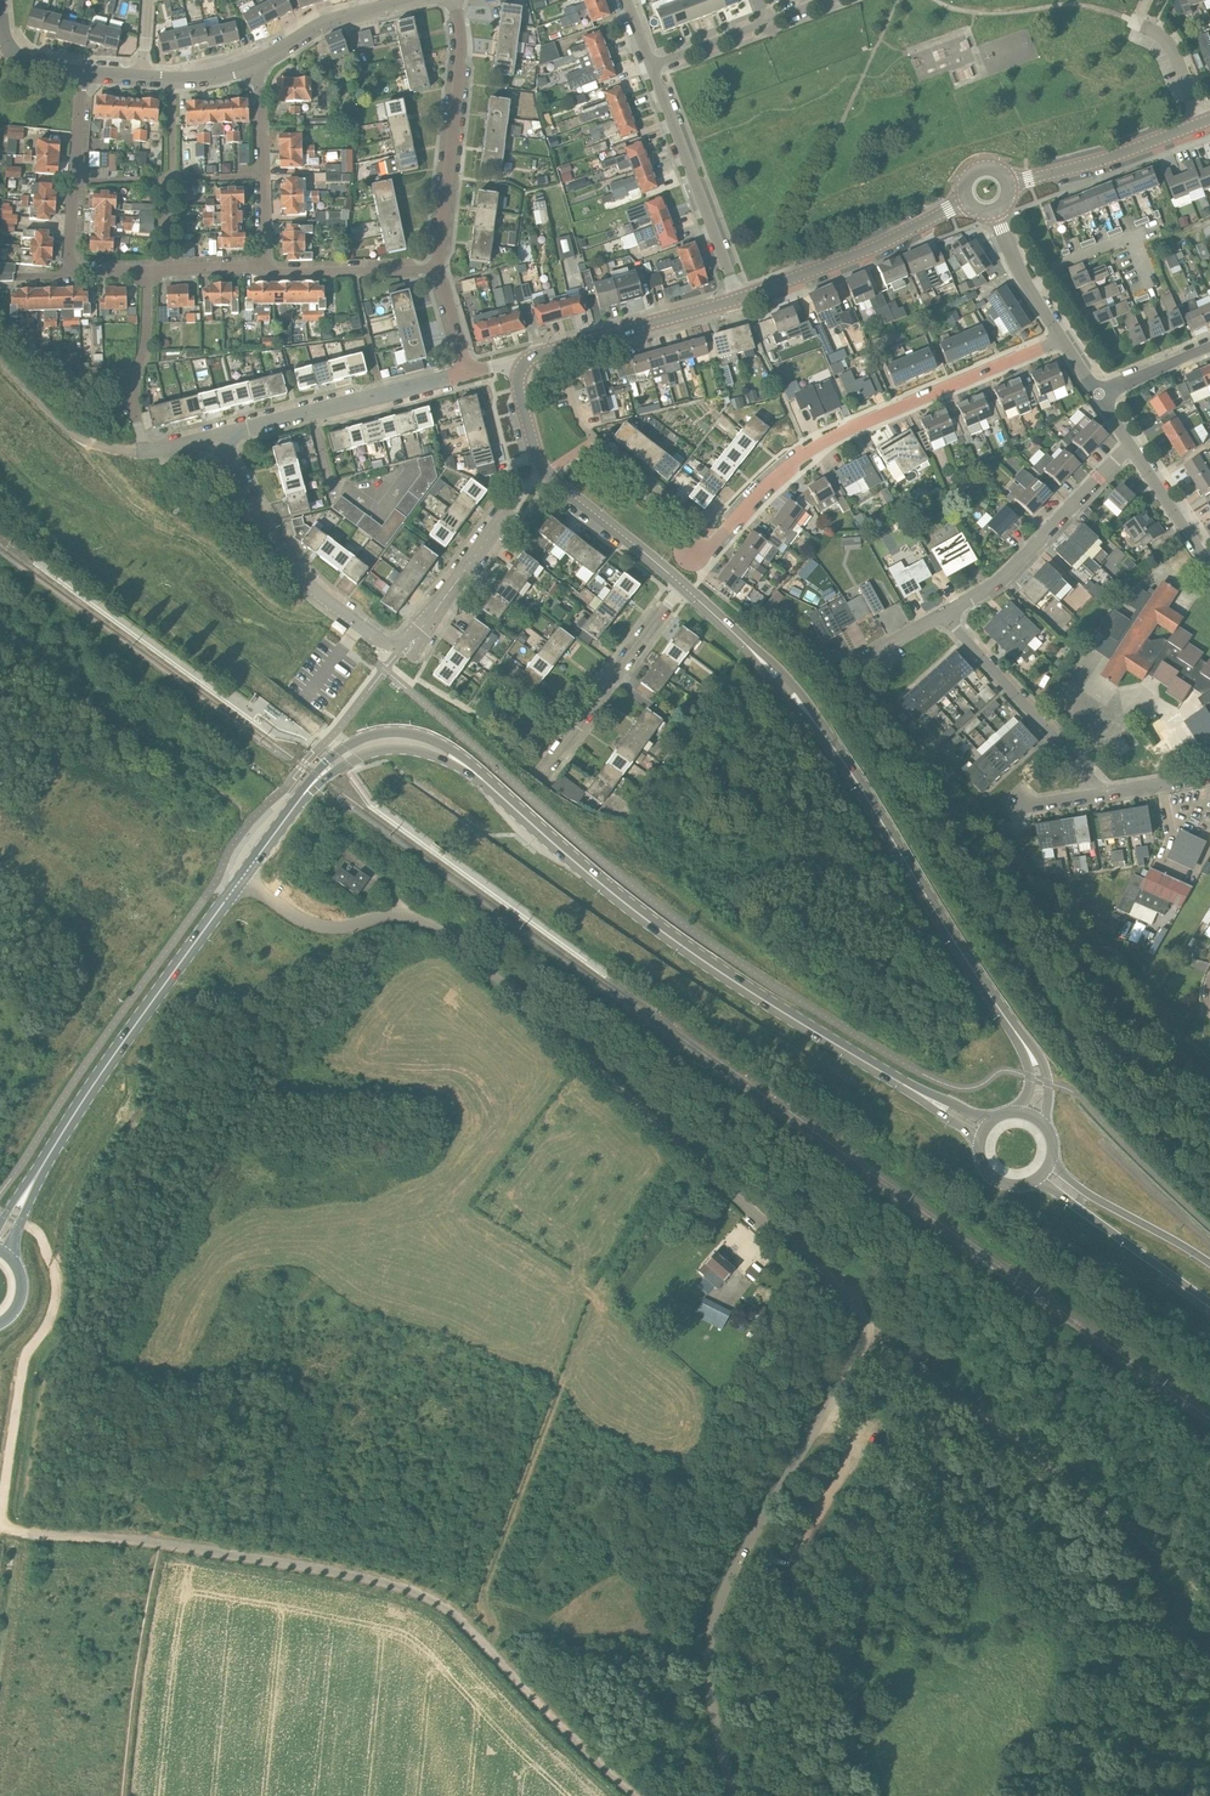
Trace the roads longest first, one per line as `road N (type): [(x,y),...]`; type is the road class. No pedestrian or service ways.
road 1 (unclassified): [(732,1795),(709,1689),(714,1619),(737,1563),(864,1346),(862,1313),(447,935),(400,915),(335,928),(308,923),(243,878)]
road 2 (residential): [(1024,1043),(823,734),(786,686),(682,585)]
road 3 (primary): [(928,1098),(665,932),(472,770)]
road 4 (residential): [(1062,339),(819,445),(777,477),(699,560)]
road 5 (residential): [(476,553),(399,650),(303,579),(251,503),(221,436)]
road 6 (track): [(487,1649),(497,1630),(487,1576),(593,1305)]
road 7 (primary): [(39,1172),(243,878)]
road 8 (track): [(43,514),(319,732)]
road 9 (residential): [(439,269),(461,57),(454,0)]
road 10 (residential): [(221,436),(145,452),(135,398),(147,269)]
road 11 (residential): [(221,436),(468,372)]
road 12 (residential): [(943,614),(1000,580),(1130,445)]
road 13 (residential): [(739,298),(871,247),(966,198)]
road 14 (residential): [(739,298),(651,66)]
road 15 (residential): [(1100,794),(943,614)]
road 16 (residential): [(540,776),(682,585)]
road 17 (primary): [(472,770),(427,736),(379,732),(340,749),(301,798)]
road 18 (residential): [(265,267),(259,61)]
road 19 (residential): [(1007,182),(1112,156),(1200,122)]
road 20 (residential): [(84,270),(71,248),(84,73)]
road 21 (residential): [(552,350),(739,298)]
road 22 (primary): [(301,798),(353,760),(387,749),(432,754),(472,770)]
road 23 (residential): [(682,585),(544,470)]
road 24 (residential): [(439,269),(265,267)]
road 25 (residential): [(259,61),(326,23),(412,0)]
road 26 (residential): [(1200,122),(1173,49),(1137,22),(1146,0)]
road 27 (residential): [(1062,339),(1025,281),(995,210)]
road 28 (residential): [(1209,564),(1130,445)]
road 29 (residential): [(651,66),(768,21)]
road 30 (residential): [(1099,394),(1209,347)]

